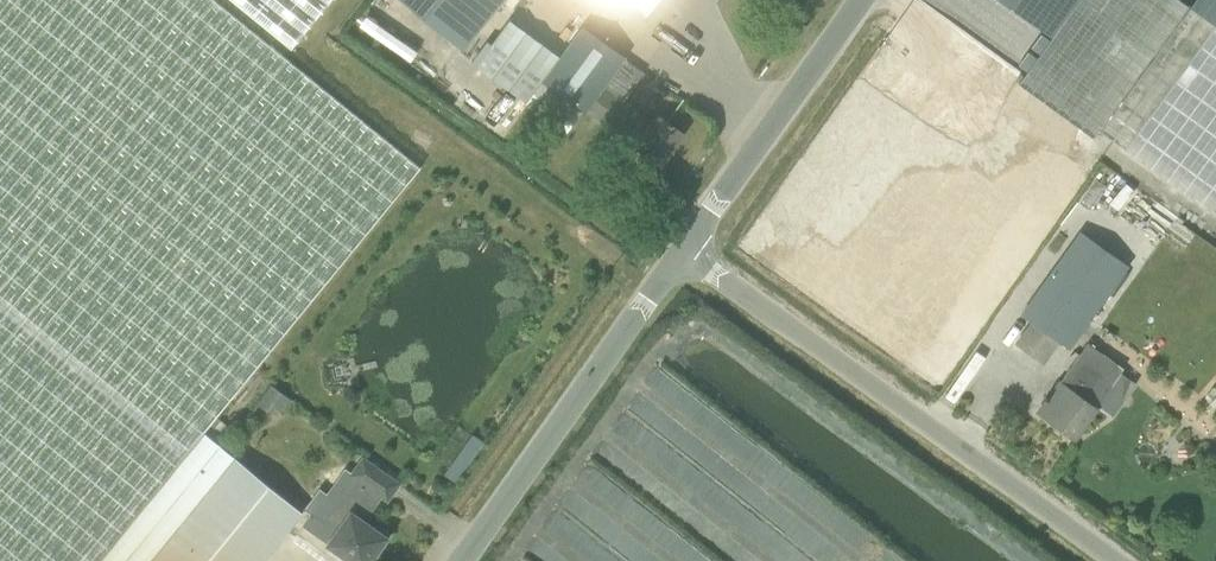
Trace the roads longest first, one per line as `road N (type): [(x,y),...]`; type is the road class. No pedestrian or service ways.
road 1 (unclassified): [(1115,560),(683,250)]
road 2 (unclassified): [(461,560),(683,250)]
road 3 (unclassified): [(683,250),(861,0)]

